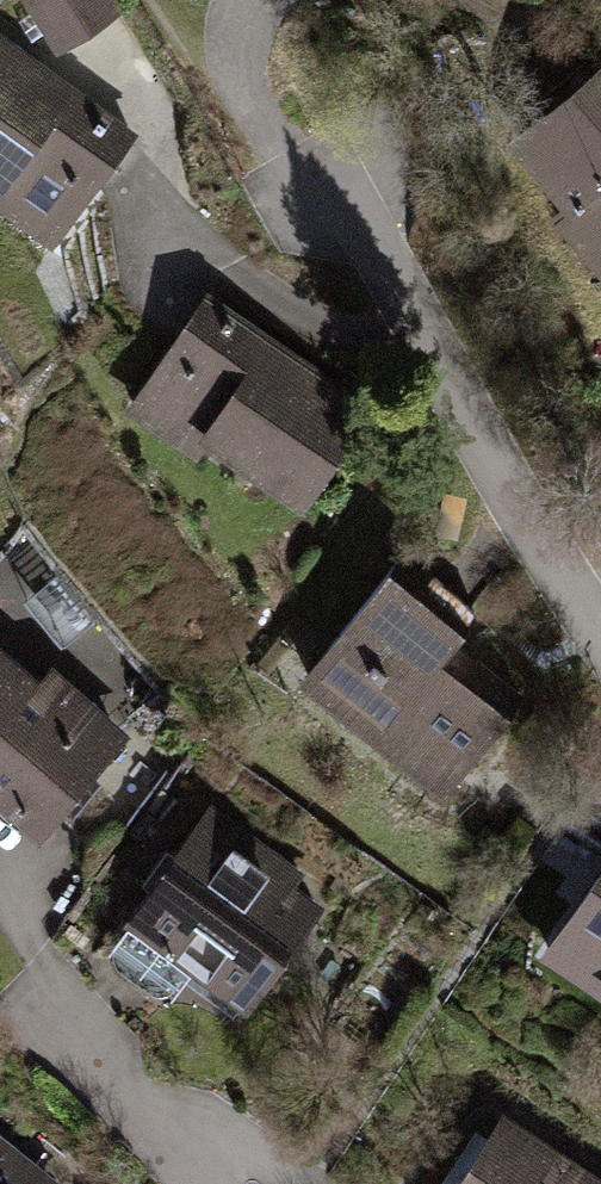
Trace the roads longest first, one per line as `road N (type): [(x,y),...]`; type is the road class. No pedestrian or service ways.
road 1 (residential): [(600,632),(485,446),(384,256),(311,177)]

